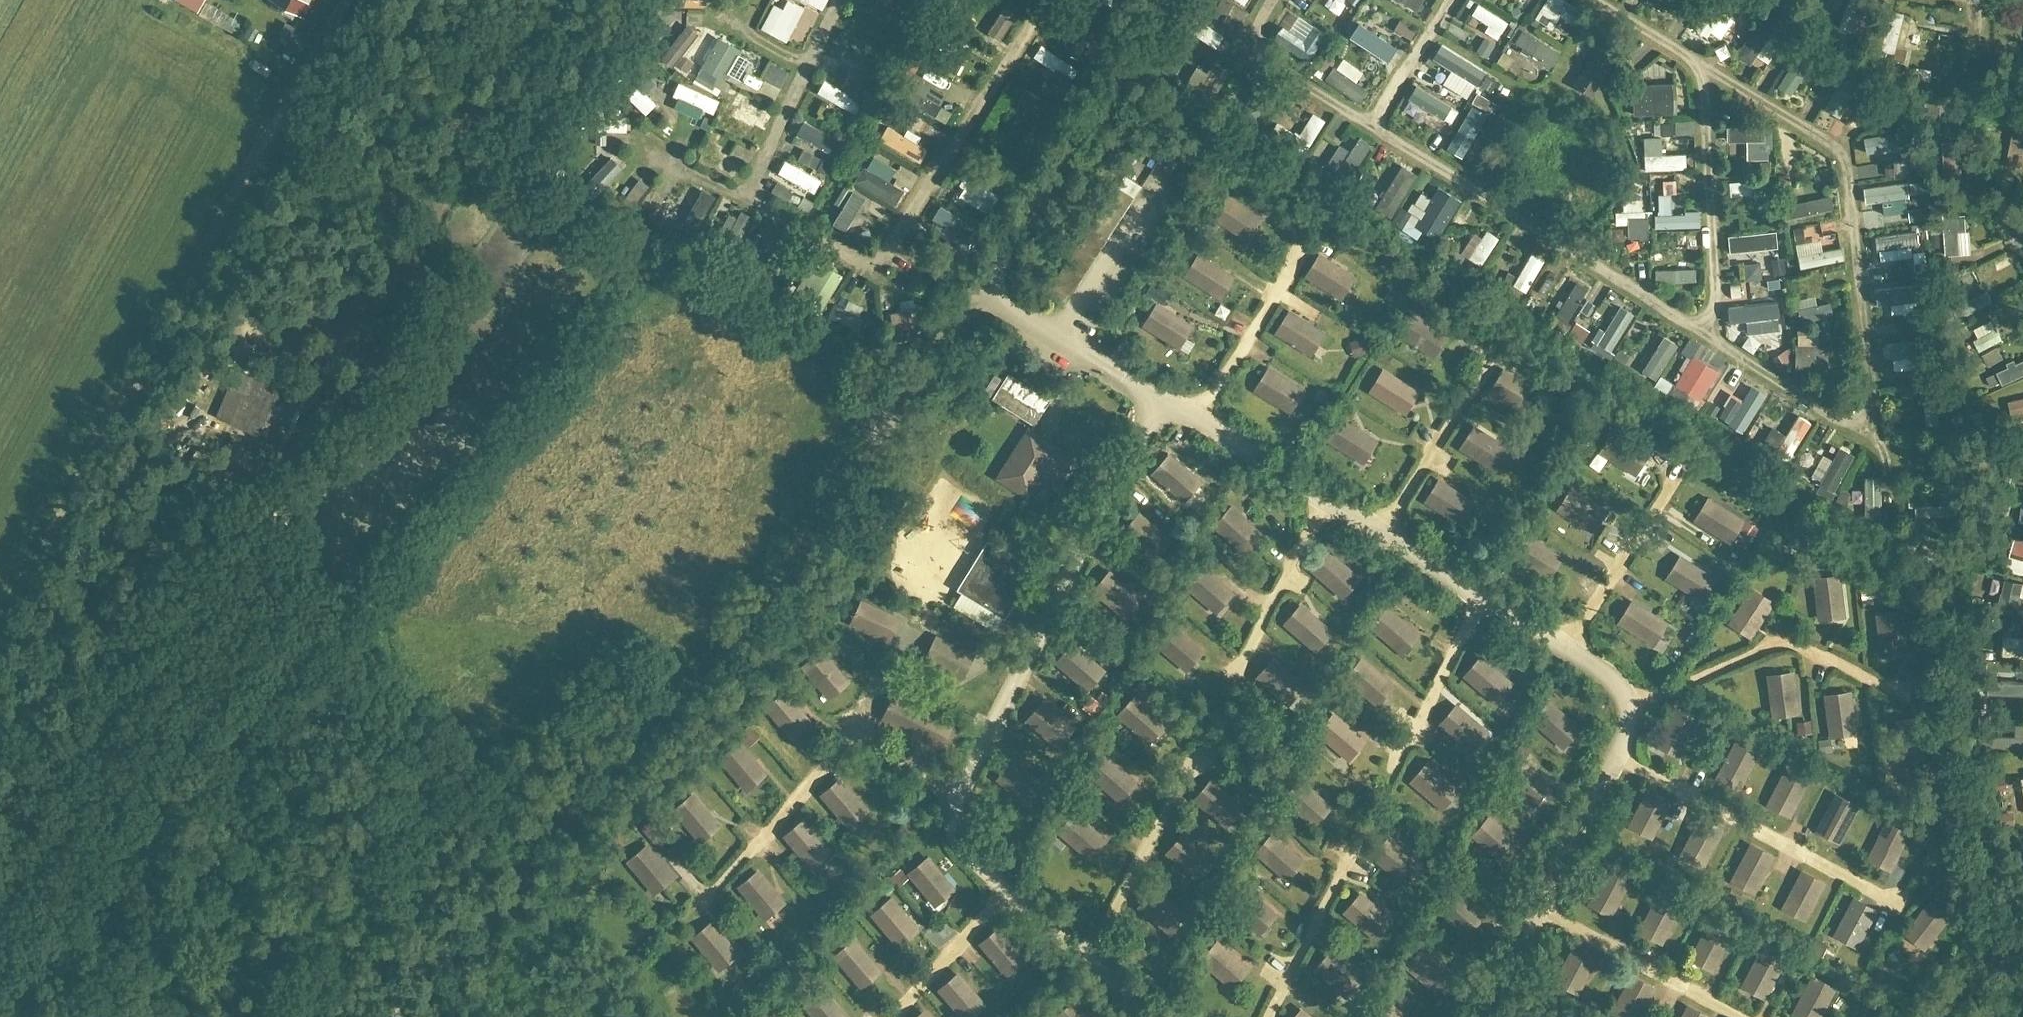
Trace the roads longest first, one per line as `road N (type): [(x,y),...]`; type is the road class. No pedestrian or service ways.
road 1 (track): [(394,1016),(754,630),(831,523),(923,367)]
road 2 (residential): [(923,367),(1168,0)]
road 3 (track): [(2022,926),(1931,1016)]

